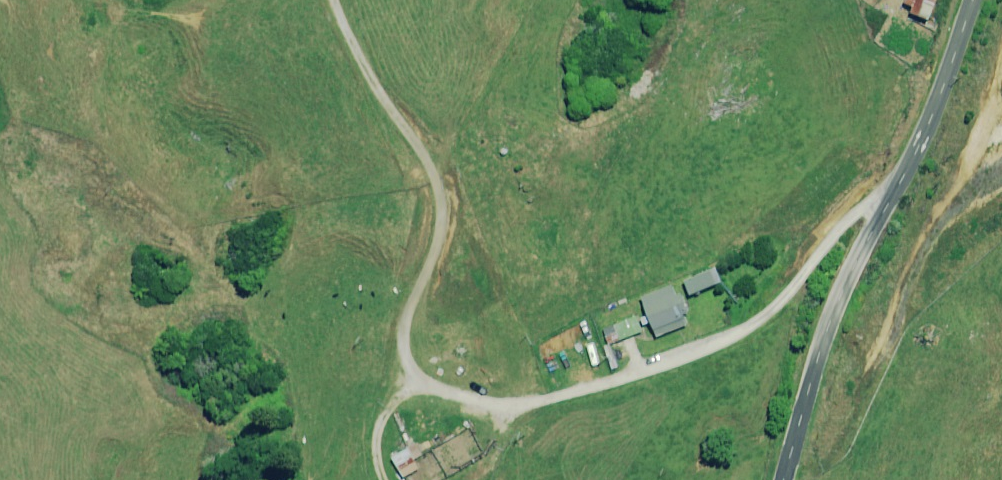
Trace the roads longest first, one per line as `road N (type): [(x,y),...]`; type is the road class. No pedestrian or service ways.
road 1 (track): [(903,186),(824,246),(757,322),(720,345),(550,405),(476,408),(415,383),(400,367),(436,212),(417,152),(382,108),(328,0)]
road 2 (unclassified): [(764,479),(851,272),(903,186),(972,0)]

